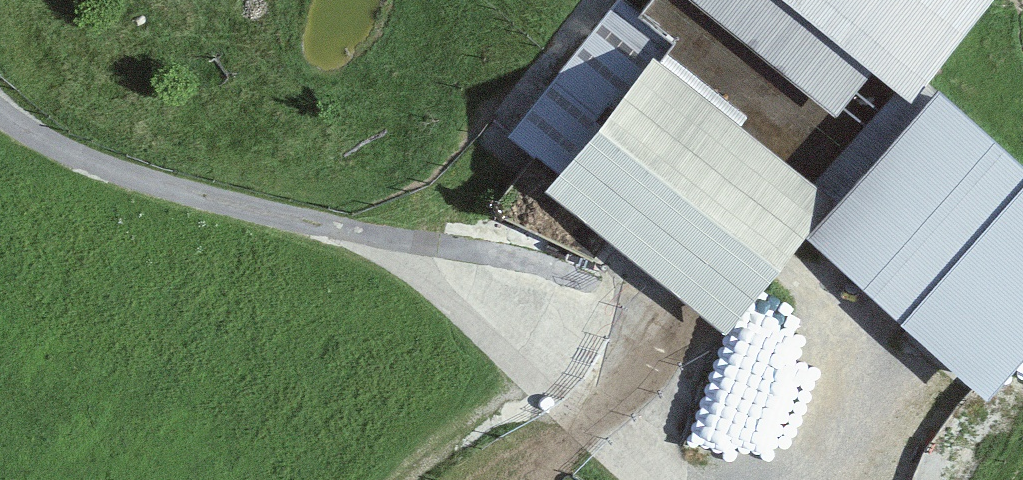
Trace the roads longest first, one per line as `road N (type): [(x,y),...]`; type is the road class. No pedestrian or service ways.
road 1 (track): [(0,108),(72,153),(174,187),(350,228)]
road 2 (track): [(350,228),(633,285)]
road 3 (track): [(350,228),(455,305),(537,396)]
road 4 (track): [(416,479),(464,439),(537,396)]
road 5 (track): [(537,396),(636,479)]

